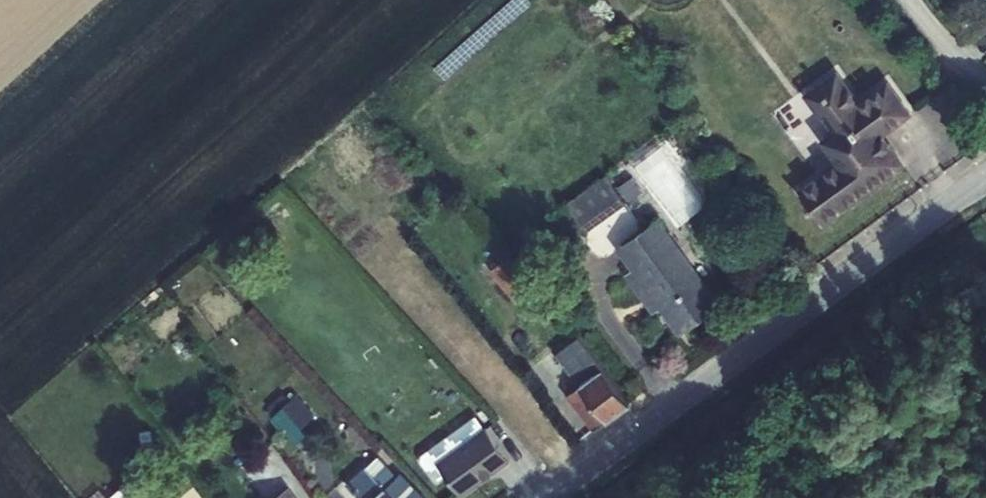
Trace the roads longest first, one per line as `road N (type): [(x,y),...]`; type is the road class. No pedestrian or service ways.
road 1 (residential): [(985,177),(549,497)]

